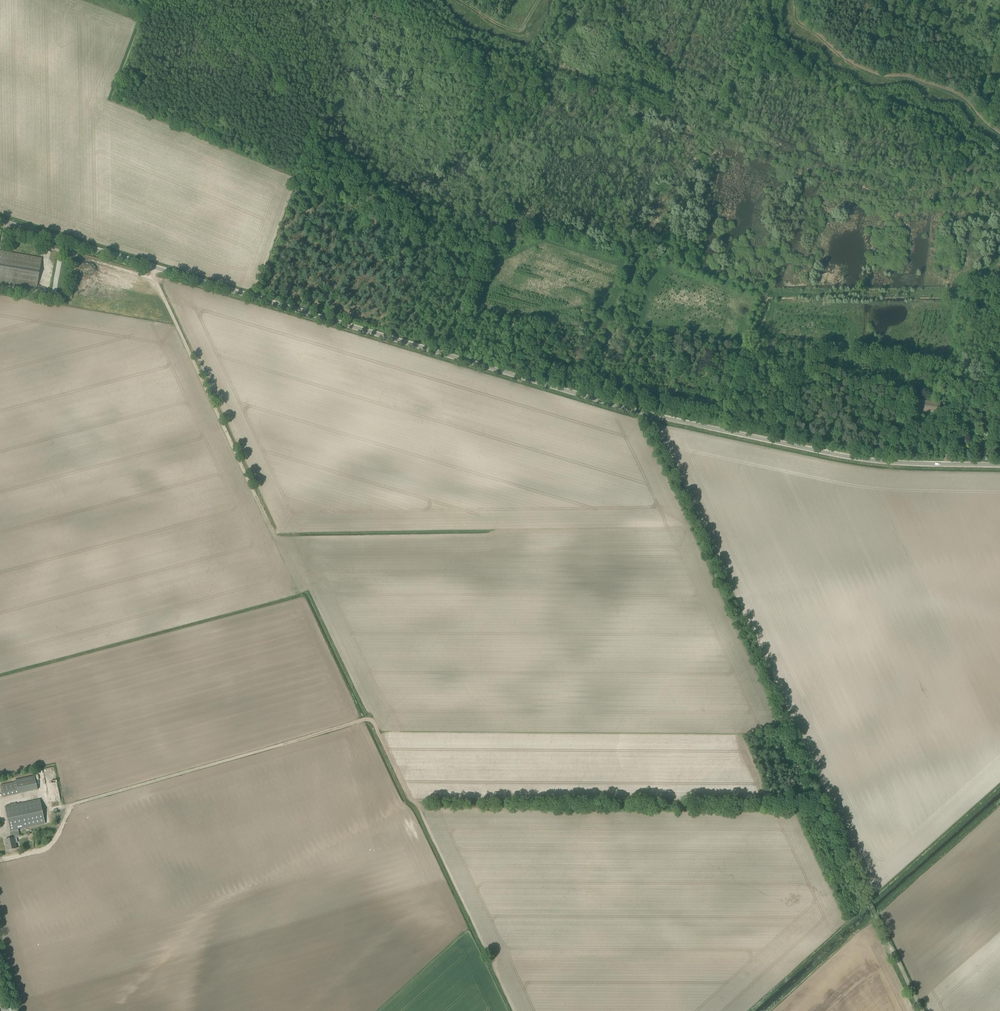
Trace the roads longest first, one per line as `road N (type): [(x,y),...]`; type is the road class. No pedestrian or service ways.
road 1 (unclassified): [(999,462),(857,458),(639,412),(0,218)]
road 2 (track): [(793,10),(857,67),(919,76),(975,106),(999,139)]
road 3 (track): [(868,900),(923,1010)]

